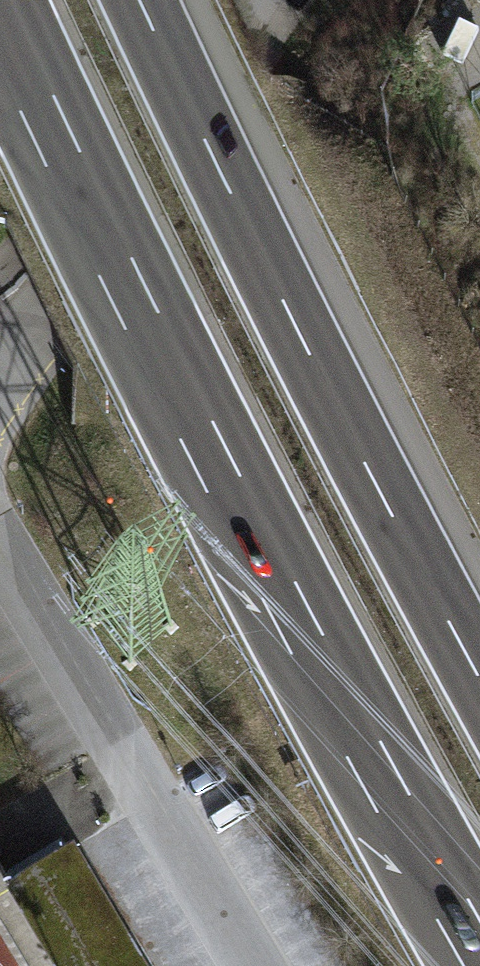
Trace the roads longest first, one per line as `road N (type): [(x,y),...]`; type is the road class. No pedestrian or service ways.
road 1 (motorway): [(0,21),(215,465),(479,954)]
road 2 (motorway): [(479,675),(270,272),(141,0)]
road 3 (unclassified): [(250,965),(0,551)]
road 4 (unclassified): [(0,390),(268,0)]

